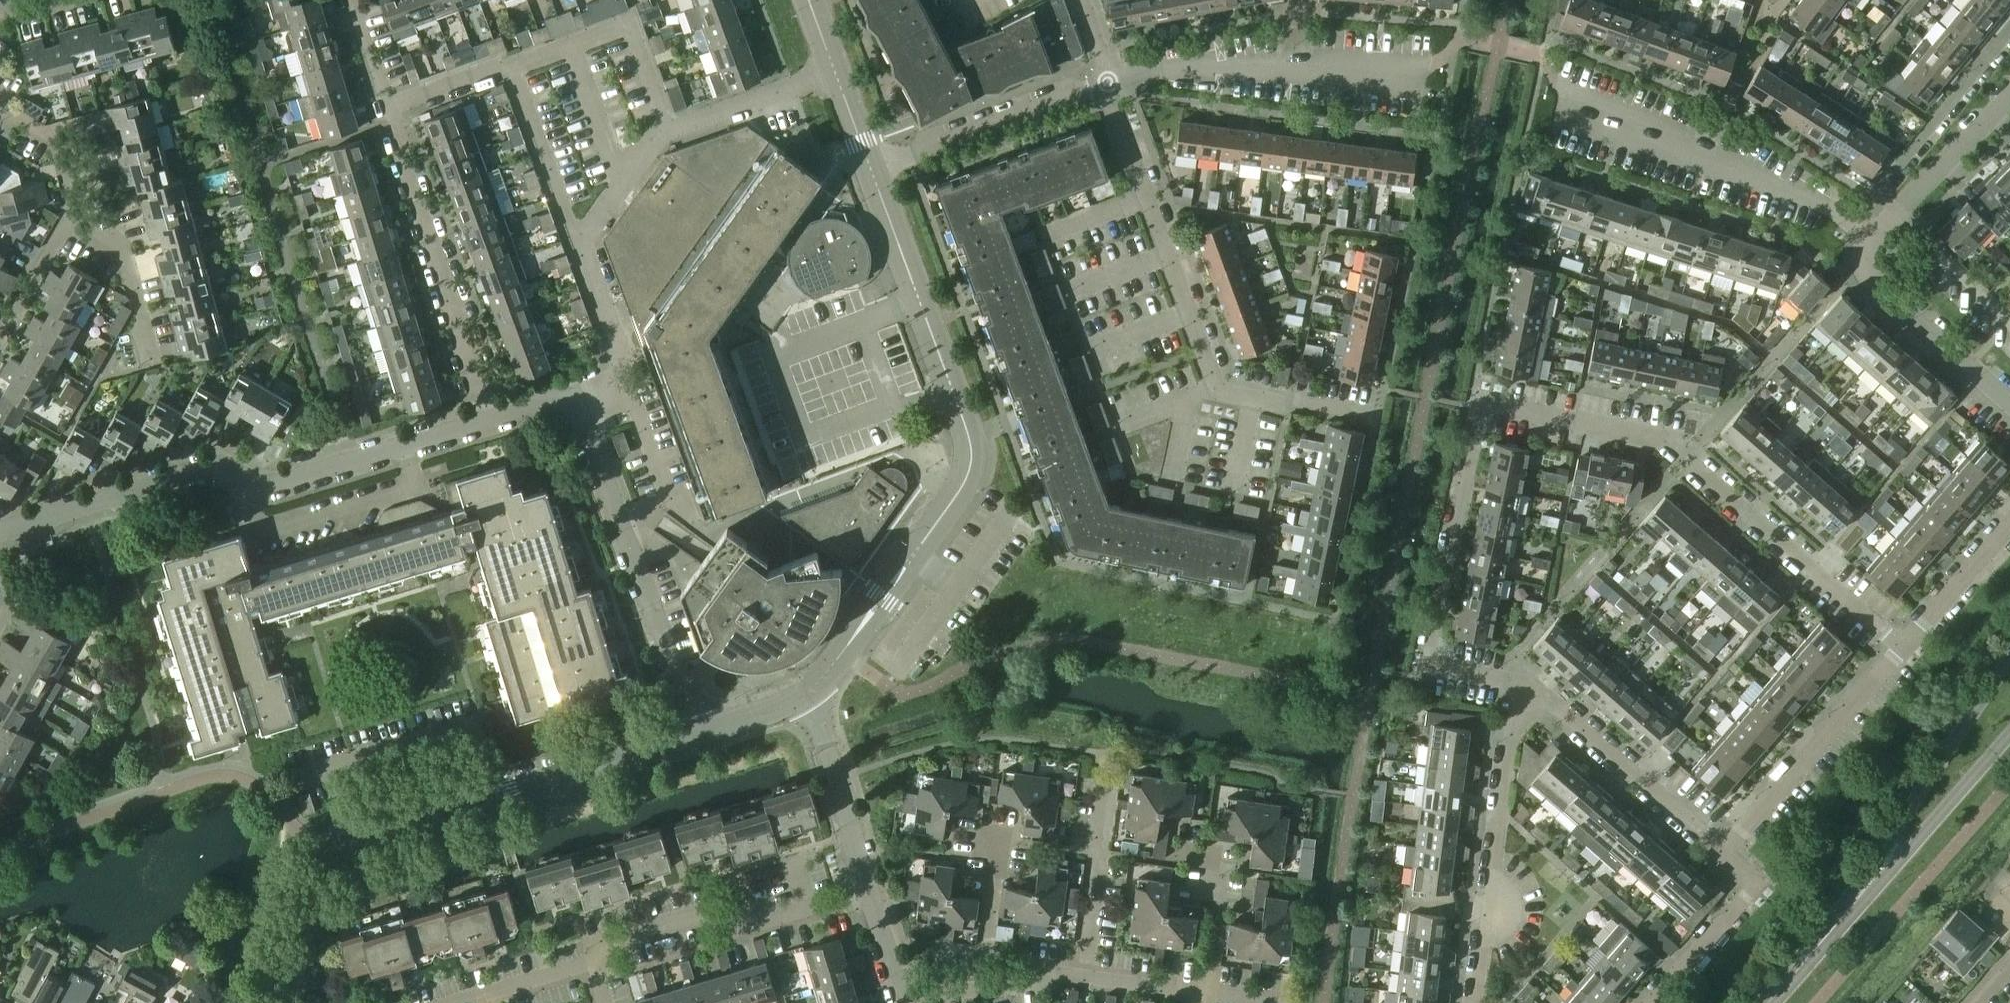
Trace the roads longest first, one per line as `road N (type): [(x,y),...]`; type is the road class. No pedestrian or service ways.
road 1 (residential): [(281,1002),(329,846),(690,733)]
road 2 (residential): [(486,422),(258,488),(223,466),(0,533)]
road 3 (residential): [(1903,647),(1659,437),(1479,407)]
road 4 (residential): [(1377,417),(1217,388),(1107,83)]
road 5 (unclassified): [(903,570),(966,480),(969,435),(870,166)]
road 6 (residential): [(690,733),(577,397)]
road 7 (residential): [(1869,233),(1762,179),(1586,116),(1559,96)]
road 8 (residential): [(1498,680),(1426,665),(1479,407)]
road 9 (residential): [(486,422),(389,103)]
road 10 (residential): [(1476,1002),(1512,734),(1528,686)]
road 11 (residential): [(1107,83),(1297,65),(1421,74)]
road 12 (residential): [(1718,857),(1903,647)]
road 13 (tertiary): [(2009,664),(1864,889)]
road 14 (residential): [(1528,686),(1718,857)]
road 15 (residential): [(870,166),(1107,83)]
road 16 (residential): [(2009,34),(1880,190),(1869,233)]
road 17 (residential): [(2009,404),(1882,294),(1860,266),(1869,233)]
road 18 (residential): [(668,129),(630,23),(514,66)]
road 19 (residential): [(591,961),(612,945),(722,912),(744,921),(807,905)]
road 20 (tertiary): [(1864,889),(2009,736)]
road 21 (residential): [(868,890),(807,692)]
road 22 (residential): [(1084,978),(1108,779)]
road 23 (residential): [(514,66),(579,251)]
road 24 (residential): [(1718,857),(1750,890),(1653,1002)]
road 25 (residential): [(154,364),(125,249),(60,221)]
road 26 (residential): [(577,397),(624,378),(579,251)]
road 27 (residential): [(1205,993),(1222,856),(1177,850)]
road 28 (residential): [(668,129),(831,69)]
road 29 (residential): [(1903,647),(2009,520)]
road 30 (residential): [(984,989),(997,866),(986,832)]
road 31 (residential): [(2009,322),(1897,210)]
road 32 (residential): [(1897,210),(2009,99)]
road 33 (residential): [(60,221),(72,199),(54,136),(0,107)]
road 34 (residential): [(579,251),(668,129)]
road 35 (tertiary): [(1766,1002),(1864,889)]
road 36 (residential): [(454,1002),(591,961)]
road 37 (residential): [(0,337),(60,221)]
road 38 (residential): [(389,103),(514,66)]
road 39 (unclassified): [(807,692),(690,733)]
road 40 (residential): [(1205,993),(1084,978)]

